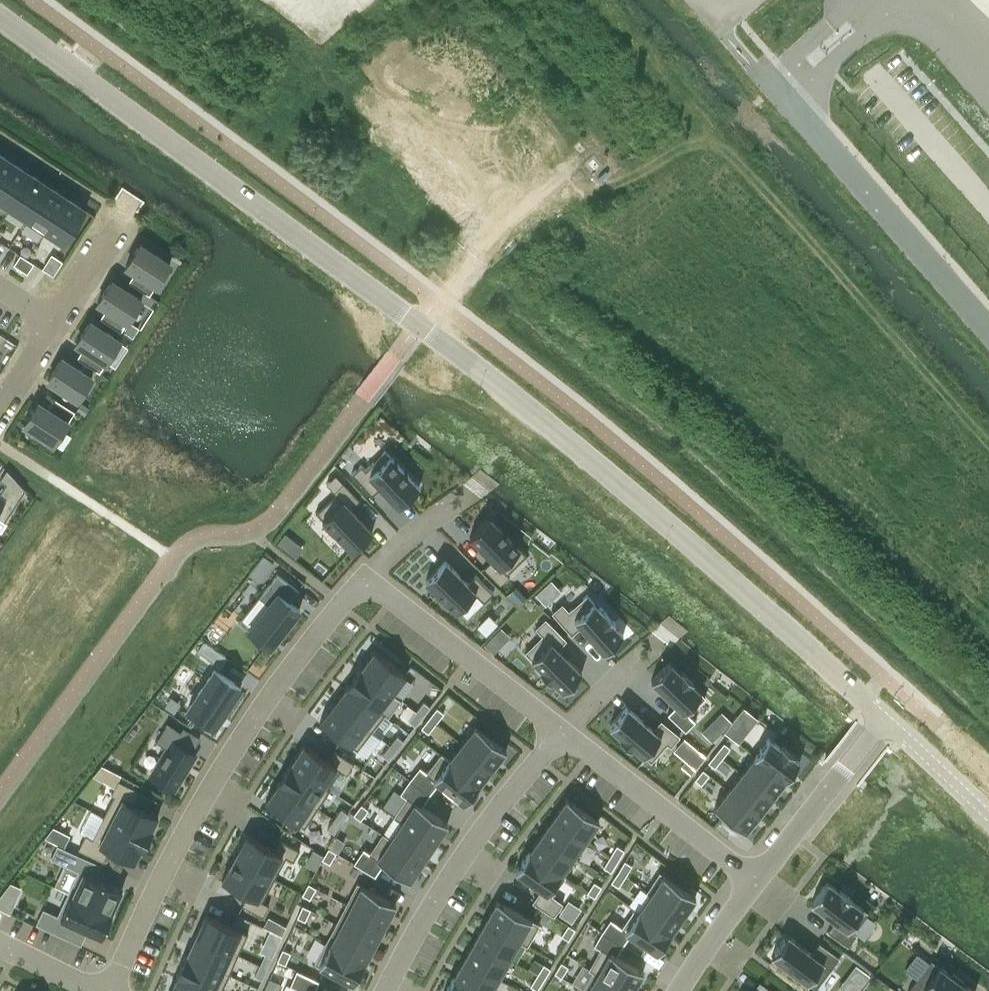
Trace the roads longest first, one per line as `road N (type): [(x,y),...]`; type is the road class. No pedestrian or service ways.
road 1 (tertiary): [(0,18),(517,396),(884,717)]
road 2 (track): [(988,441),(593,0)]
road 3 (residential): [(111,990),(161,878),(231,754),(361,582)]
road 4 (unclassified): [(988,333),(765,80)]
road 5 (track): [(442,307),(492,241),(549,190),(600,195),(707,132)]
road 6 (residential): [(563,733),(477,839),(390,990)]
road 7 (residential): [(361,582),(563,733)]
road 8 (residential): [(563,733),(757,881)]
road 9 (residential): [(884,717),(757,881)]
road 10 (tertiary): [(884,717),(988,816)]
road 11 (residential): [(757,881),(679,990)]
road 12 (residential): [(125,214),(53,323)]

